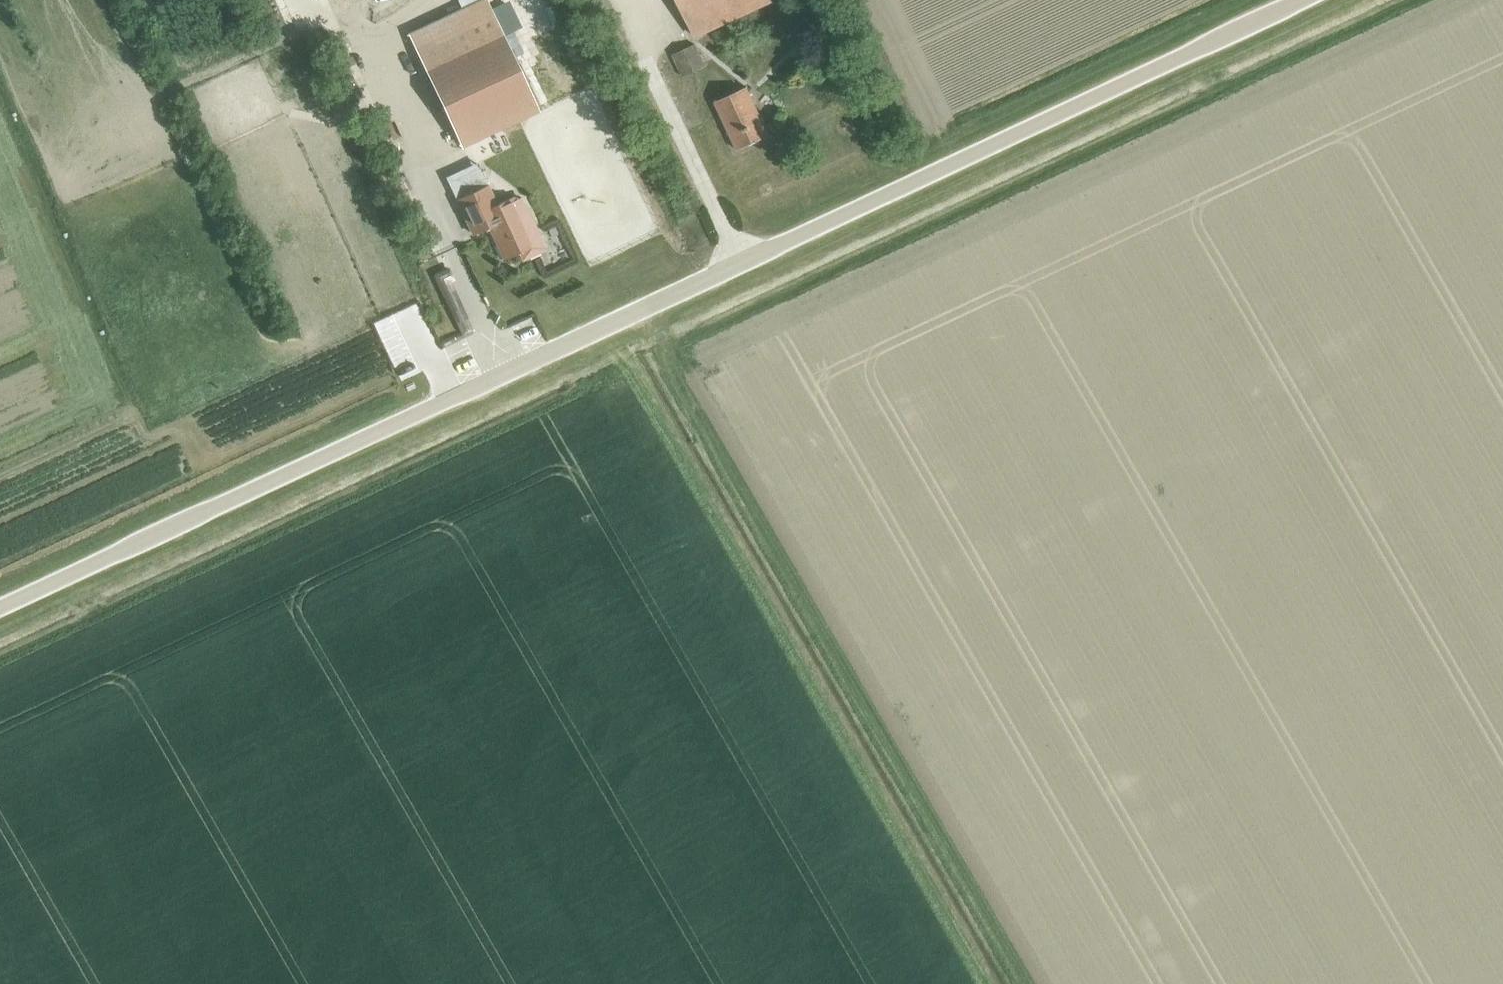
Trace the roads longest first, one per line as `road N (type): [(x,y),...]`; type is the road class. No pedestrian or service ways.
road 1 (unclassified): [(0,606),(1306,0)]

